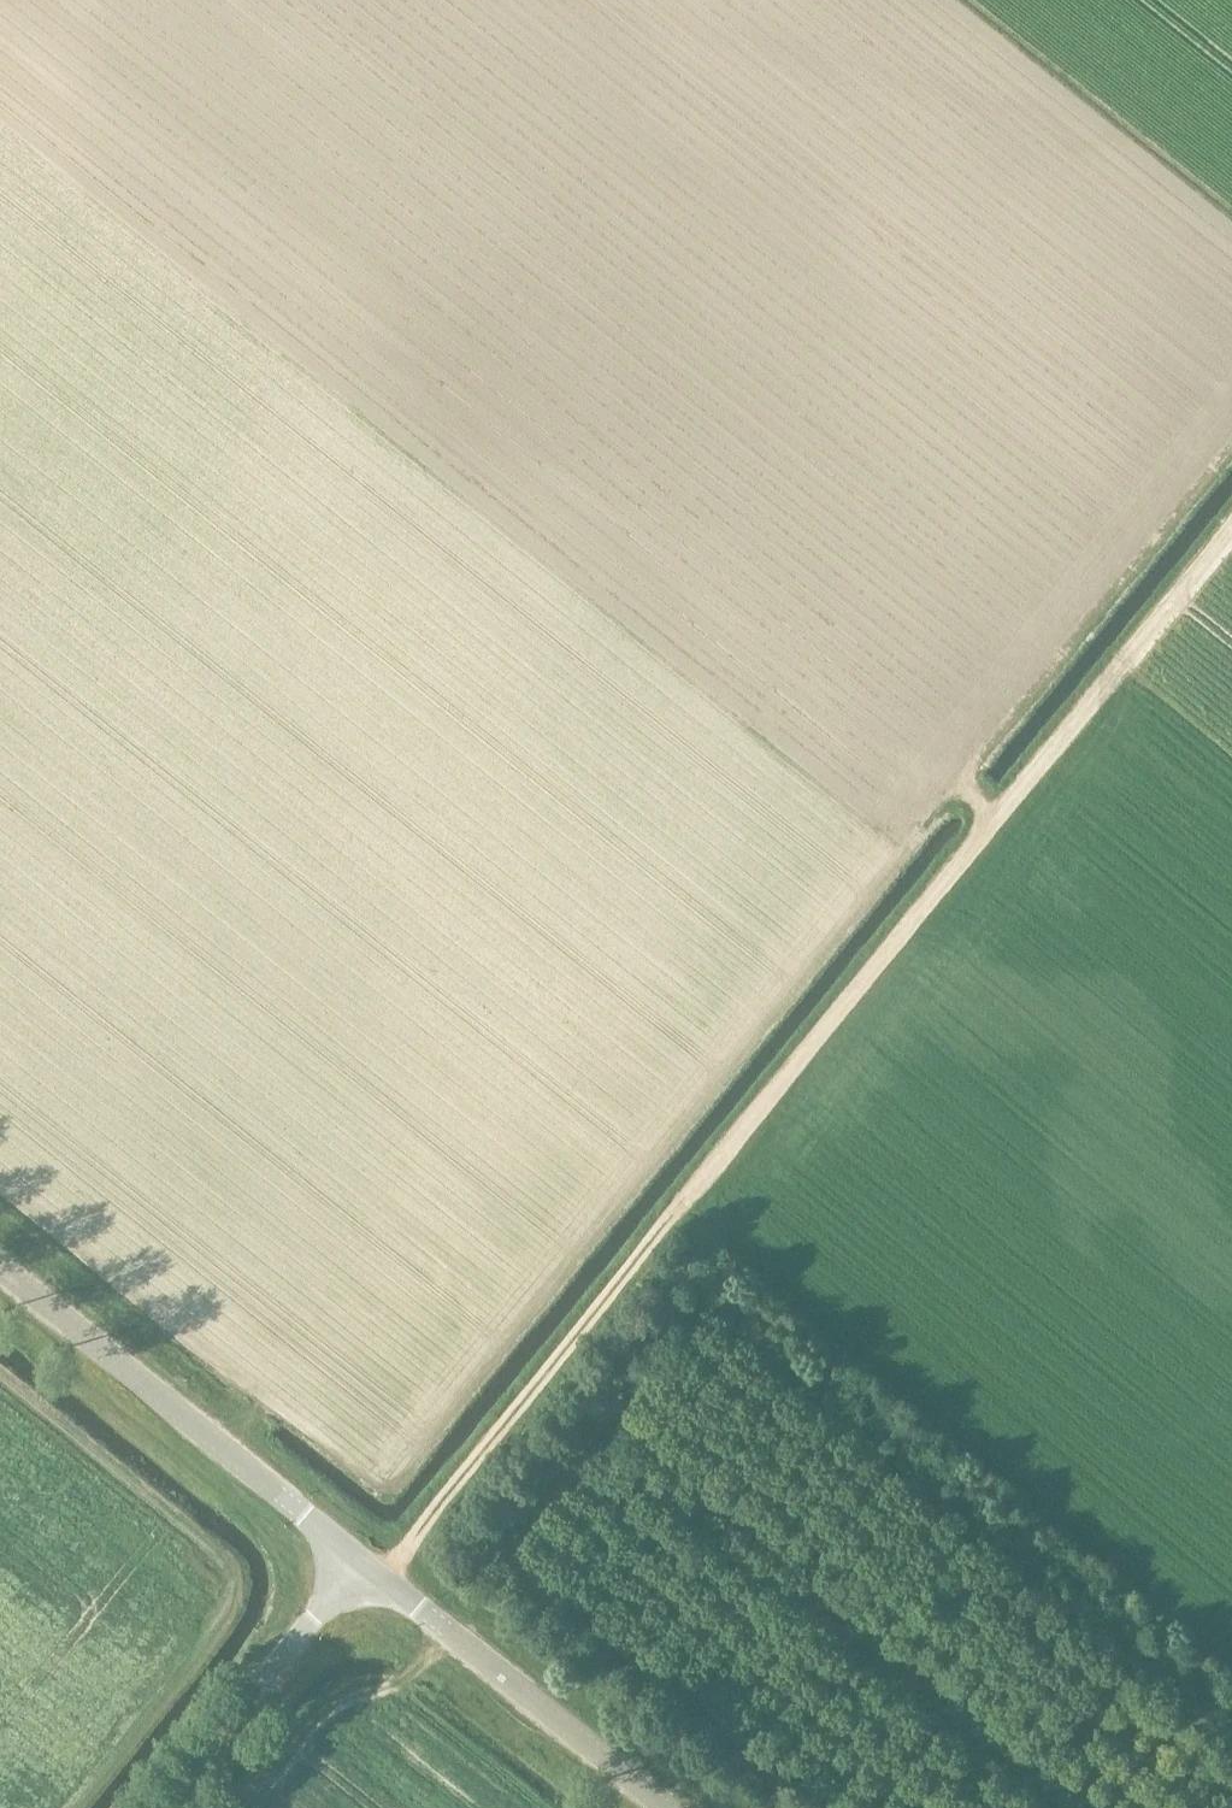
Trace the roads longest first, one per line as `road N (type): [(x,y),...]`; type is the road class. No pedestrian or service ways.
road 1 (secondary): [(358,1561),(0,1268)]
road 2 (secondary): [(665,1807),(358,1561)]
road 3 (unclassified): [(159,1807),(358,1561)]

